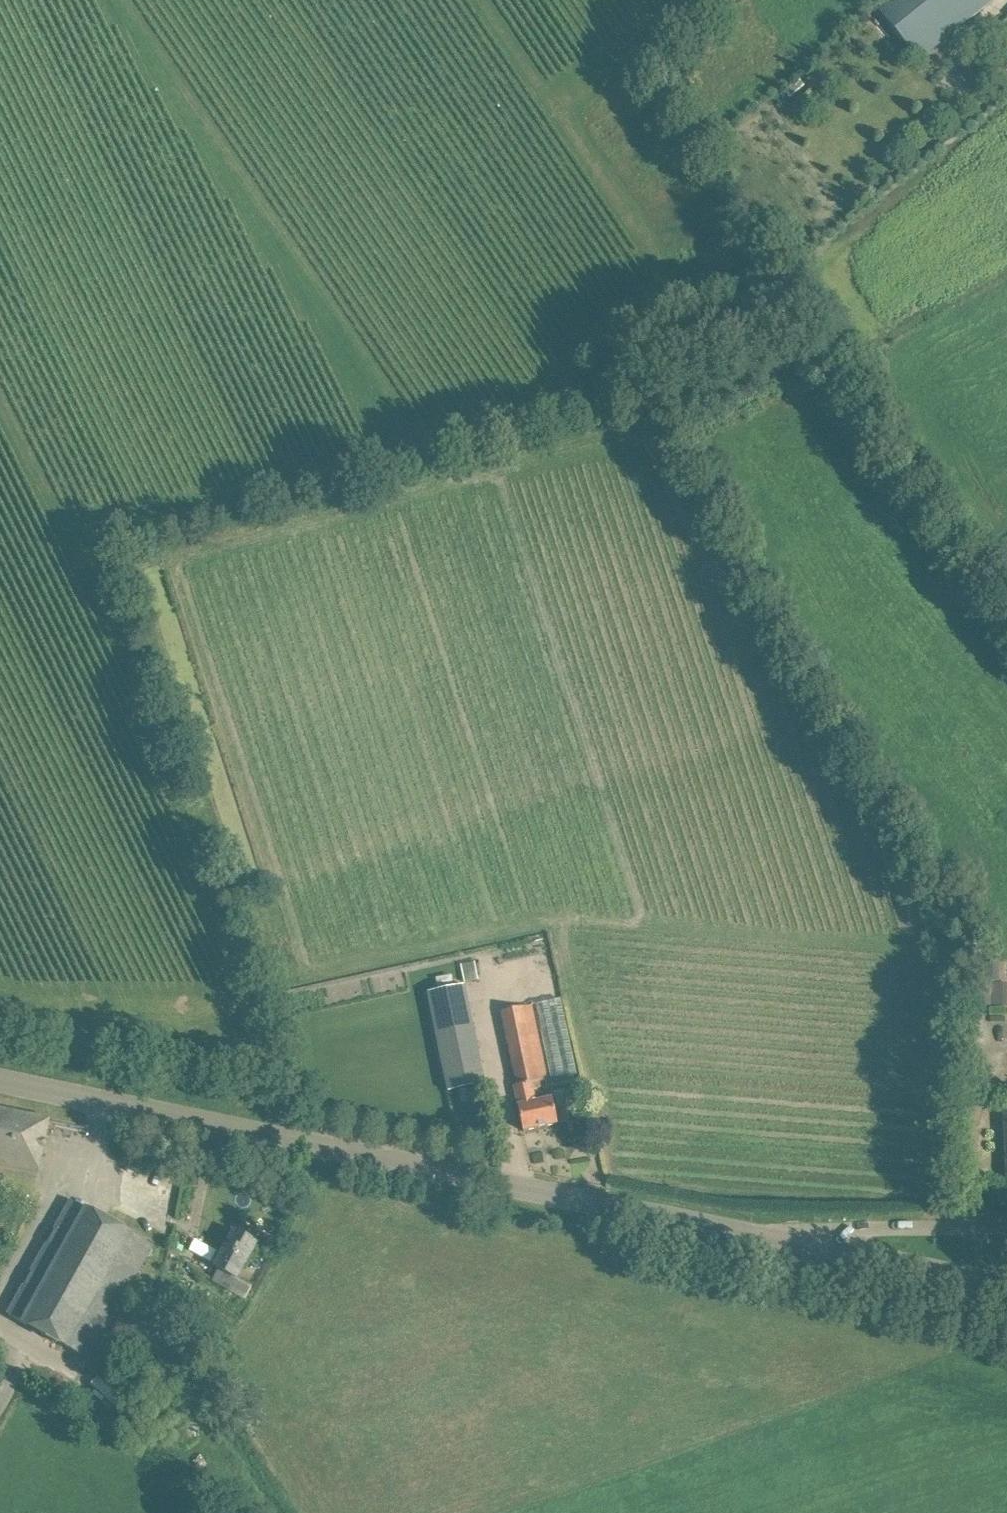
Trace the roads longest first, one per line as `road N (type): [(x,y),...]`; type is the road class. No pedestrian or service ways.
road 1 (tertiary): [(802,1242),(0,1079)]
road 2 (tertiary): [(1006,1289),(802,1242)]
road 3 (unclassified): [(802,1242),(849,1228),(1006,1226)]

